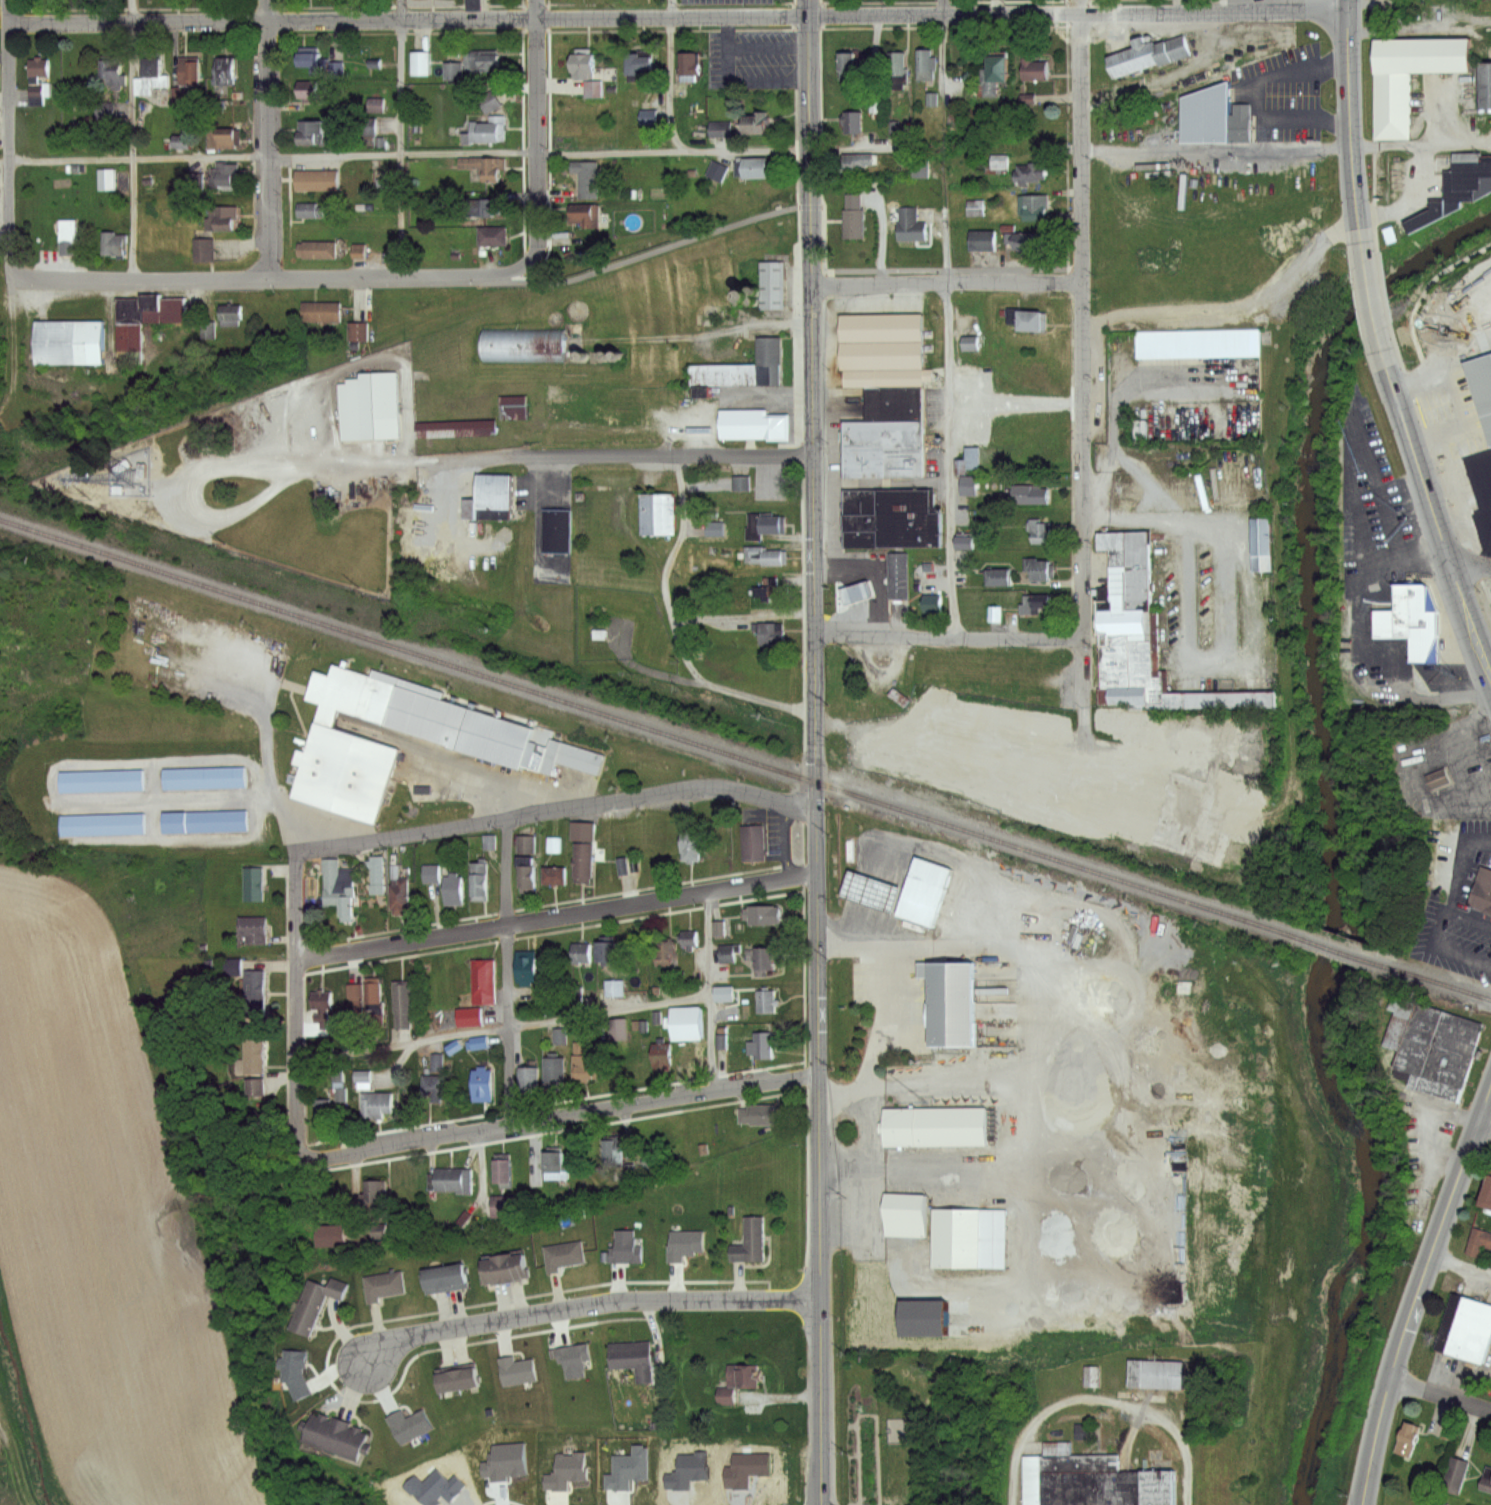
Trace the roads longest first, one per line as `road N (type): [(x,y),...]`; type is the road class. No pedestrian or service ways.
road 1 (secondary): [(823,1504),(809,0)]
road 2 (residential): [(1348,9),(9,20)]
road 3 (residential): [(1083,740),(1080,0)]
road 4 (residential): [(294,861),(308,844),(692,785),(734,786),(815,811)]
road 5 (residential): [(295,957),(817,871)]
road 6 (residential): [(816,1071),(316,1154)]
road 7 (residential): [(500,273),(12,275)]
road 8 (residential): [(821,1302),(609,1303),(405,1338),(370,1365)]
road 9 (primary): [(1366,1504),(1390,1380),(1490,1094)]
road 10 (residential): [(811,455),(415,461)]
road 11 (primary): [(1490,661),(1380,326)]
road 12 (residential): [(316,1154),(307,1154),(298,1135),(294,861)]
road 13 (residential): [(500,273),(528,262),(538,243),(537,0)]
road 14 (residential): [(12,275),(9,0)]
road 15 (residential): [(266,275),(265,0)]
road 16 (residential): [(1082,282),(810,285)]
road 17 (residential): [(815,633),(1085,635)]
road 18 (primary): [(1363,249),(1348,0)]

